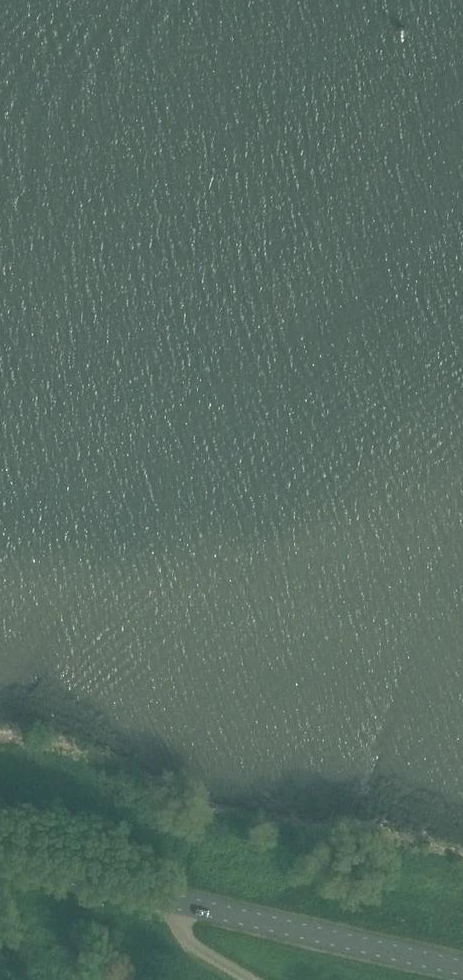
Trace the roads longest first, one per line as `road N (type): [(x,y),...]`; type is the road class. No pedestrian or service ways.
road 1 (tertiary): [(0,858),(462,970)]

